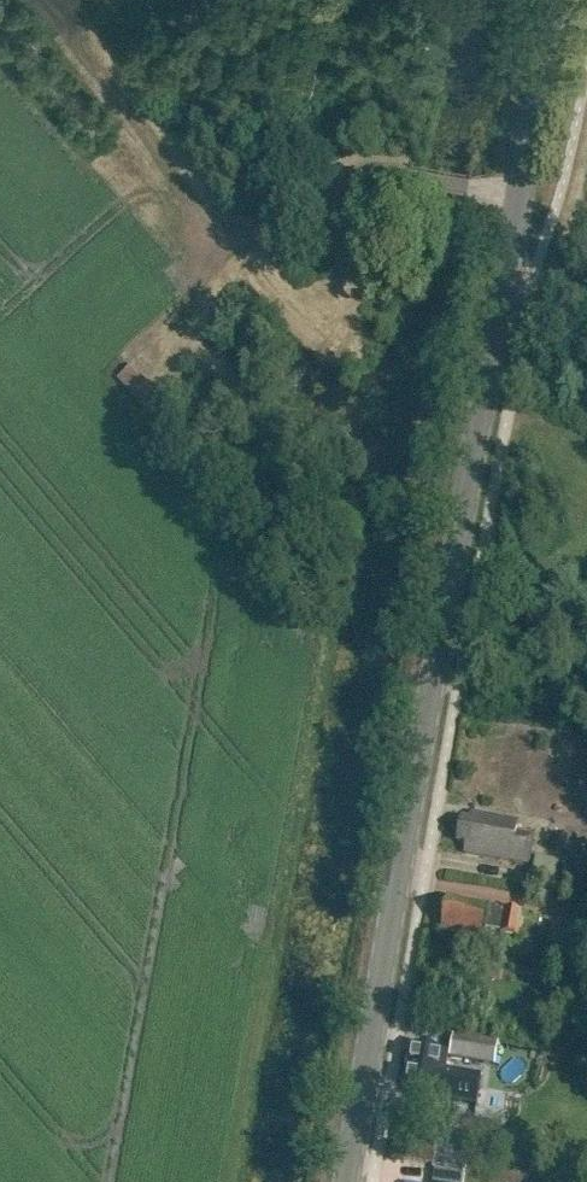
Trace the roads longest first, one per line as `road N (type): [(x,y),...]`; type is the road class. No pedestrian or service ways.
road 1 (tertiary): [(345,1181),(403,819),(554,0)]
road 2 (track): [(83,53),(227,239),(259,236),(358,182),(399,176)]

